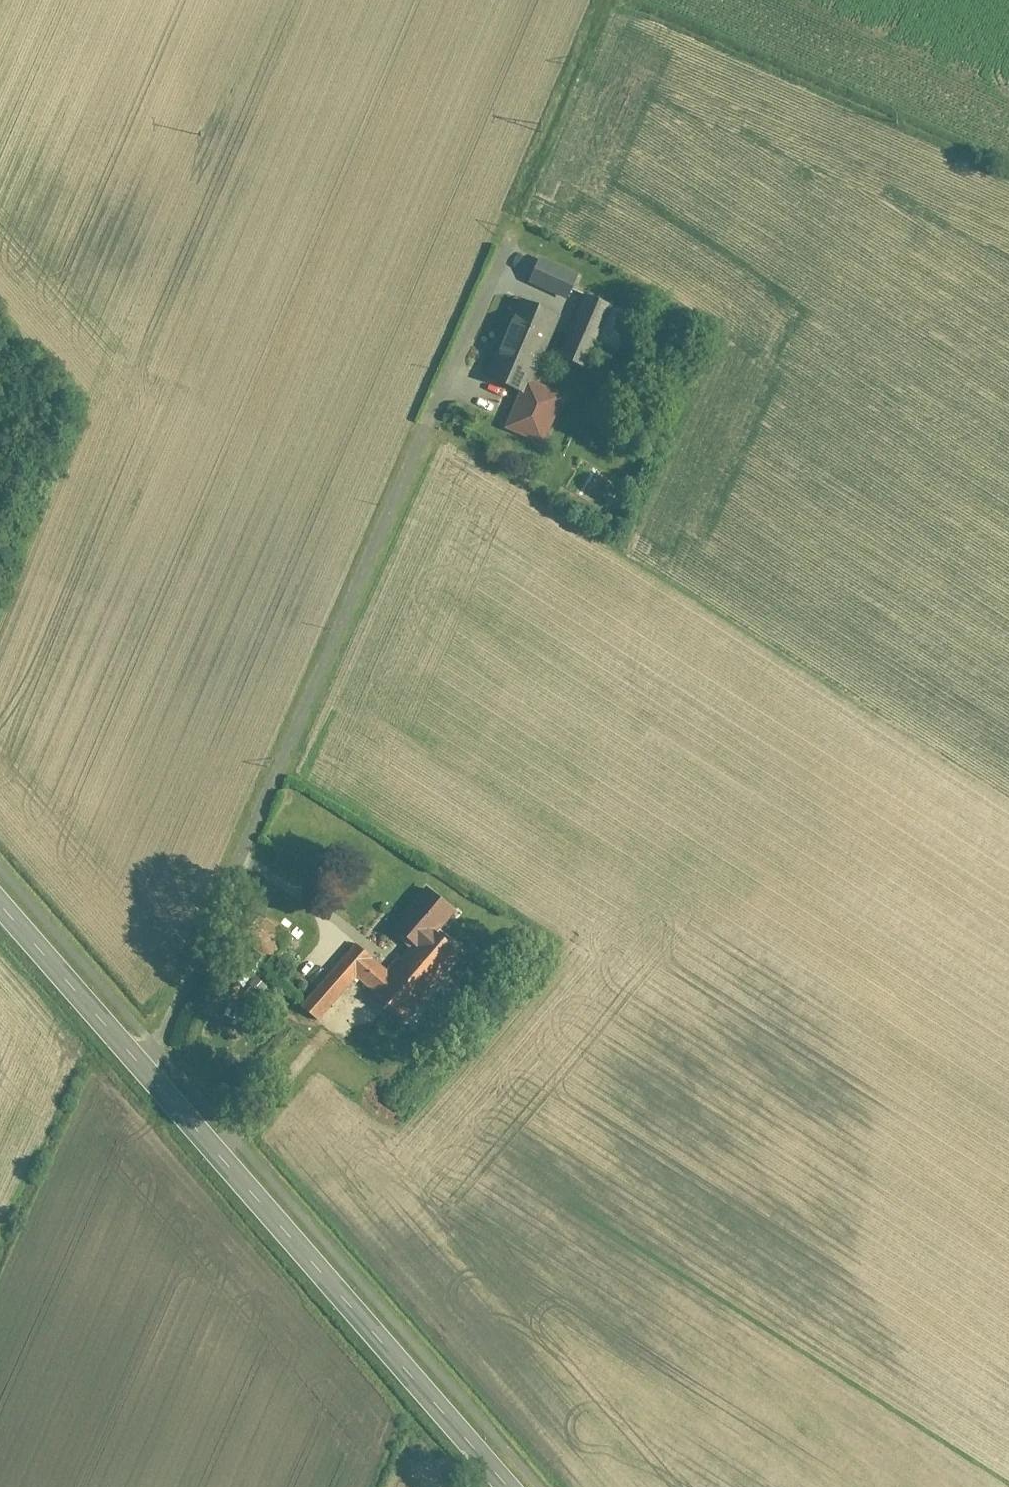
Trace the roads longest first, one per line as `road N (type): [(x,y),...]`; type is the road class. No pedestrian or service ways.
road 1 (tertiary): [(0,903),(506,1486)]
road 2 (track): [(612,0),(516,239)]

